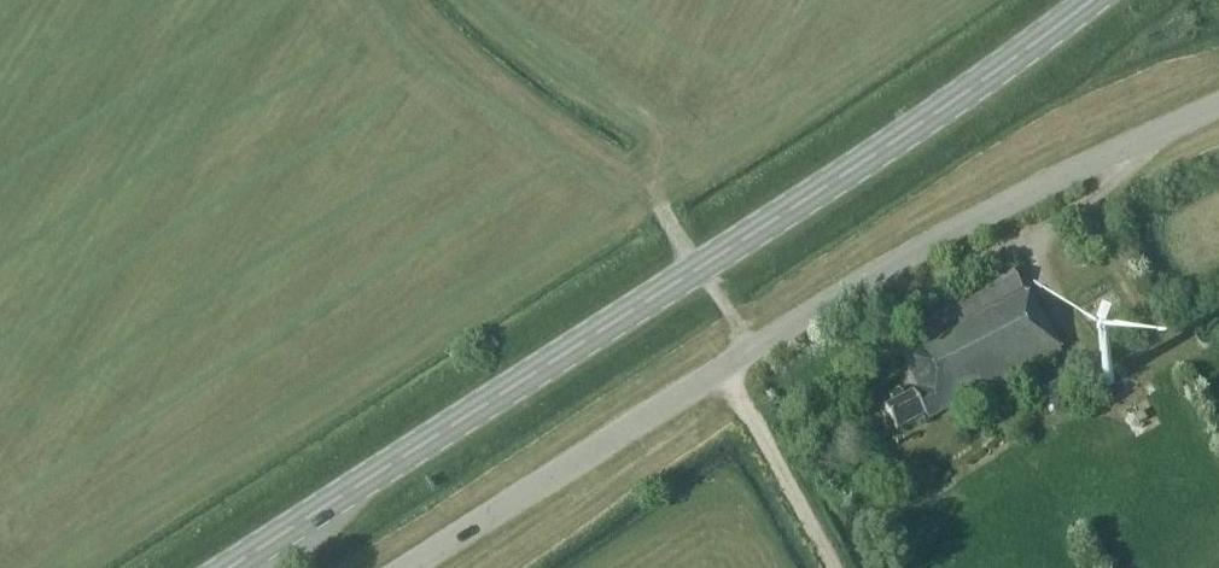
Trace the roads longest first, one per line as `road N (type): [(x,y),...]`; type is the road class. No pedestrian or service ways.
road 1 (primary): [(228,567),(831,182),(1091,0)]
road 2 (unclassified): [(407,567),(910,256),(1218,106)]

